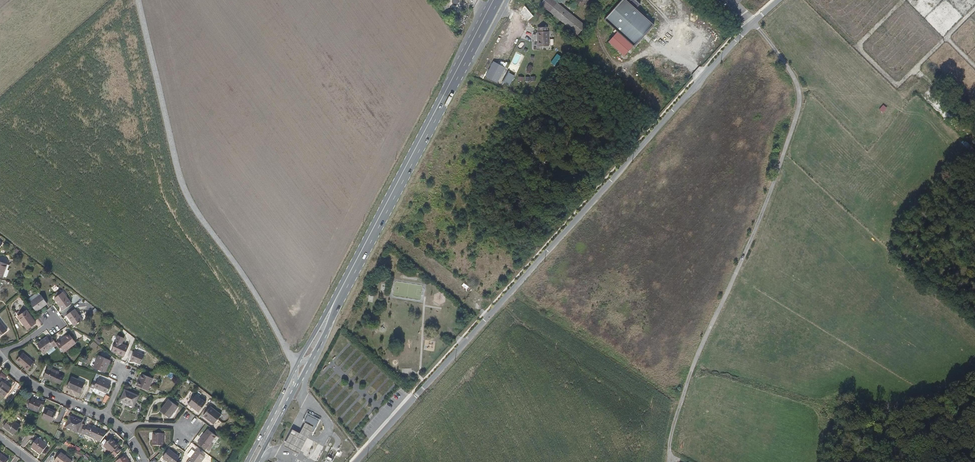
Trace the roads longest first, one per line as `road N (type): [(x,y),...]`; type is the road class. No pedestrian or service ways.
road 1 (residential): [(777,0),(356,461)]
road 2 (track): [(670,455),(691,372),(757,228),(799,105),(799,89),(751,23)]
road 3 (unclassified): [(297,364),(180,184),(136,0)]
road 4 (primary): [(496,0),(344,287)]
road 5 (residential): [(105,416),(34,384),(0,357)]

